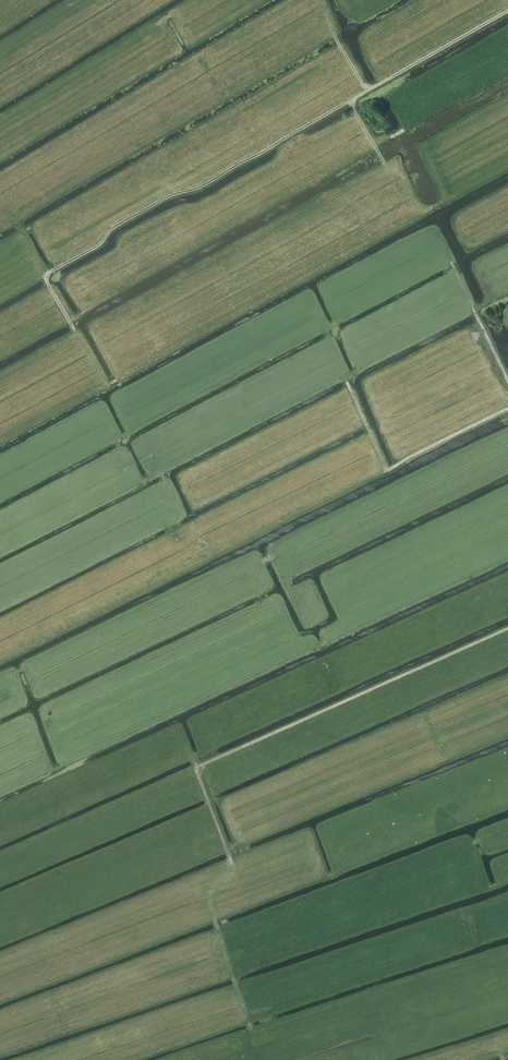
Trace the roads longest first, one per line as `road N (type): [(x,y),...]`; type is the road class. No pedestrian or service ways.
road 1 (track): [(507,629),(197,767),(232,864)]
road 2 (track): [(348,101),(115,227),(96,247),(44,275),(73,329)]
road 3 (track): [(507,11),(366,91),(335,36)]

